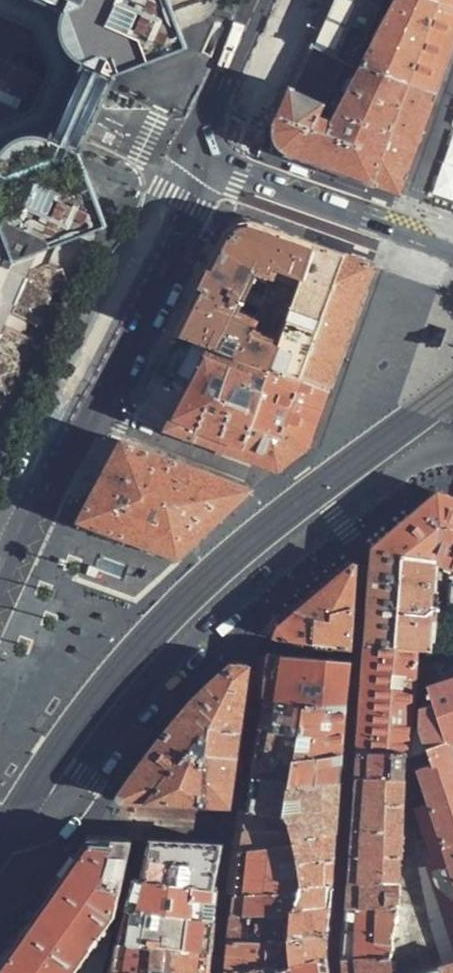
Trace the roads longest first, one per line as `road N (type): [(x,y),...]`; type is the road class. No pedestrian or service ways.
road 1 (tertiary): [(0,814),(54,802),(85,775),(251,594),(339,518),(406,471),(452,459)]
road 2 (primary): [(0,573),(206,157)]
road 3 (primary): [(0,378),(172,0)]
road 4 (secondary): [(452,246),(206,157)]
road 5 (residential): [(206,157),(0,68)]
road 6 (unclassified): [(0,84),(144,145),(206,157)]
road 7 (primary): [(206,157),(277,0)]

